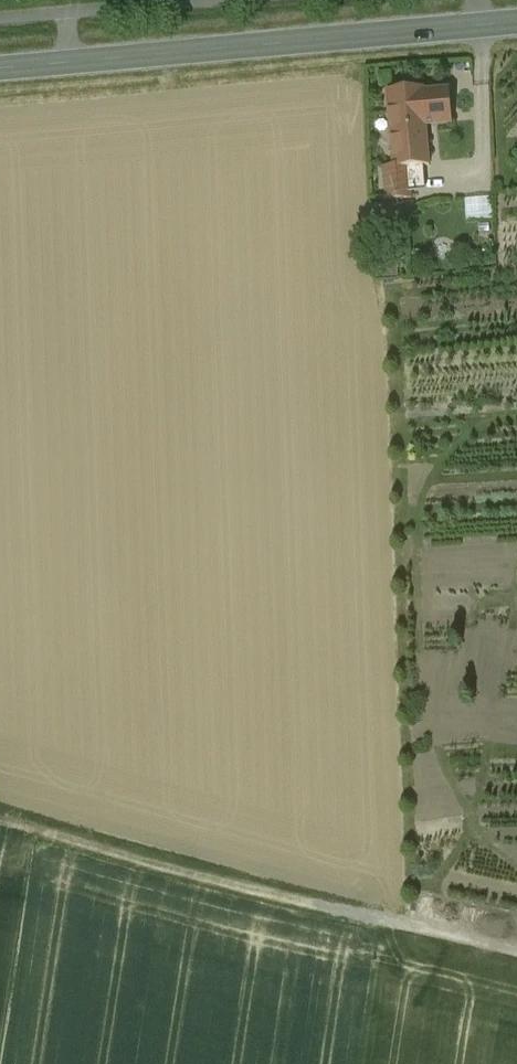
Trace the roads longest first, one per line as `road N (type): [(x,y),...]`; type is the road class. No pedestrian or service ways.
road 1 (track): [(516,947),(0,819)]
road 2 (secondary): [(516,23),(0,69)]

